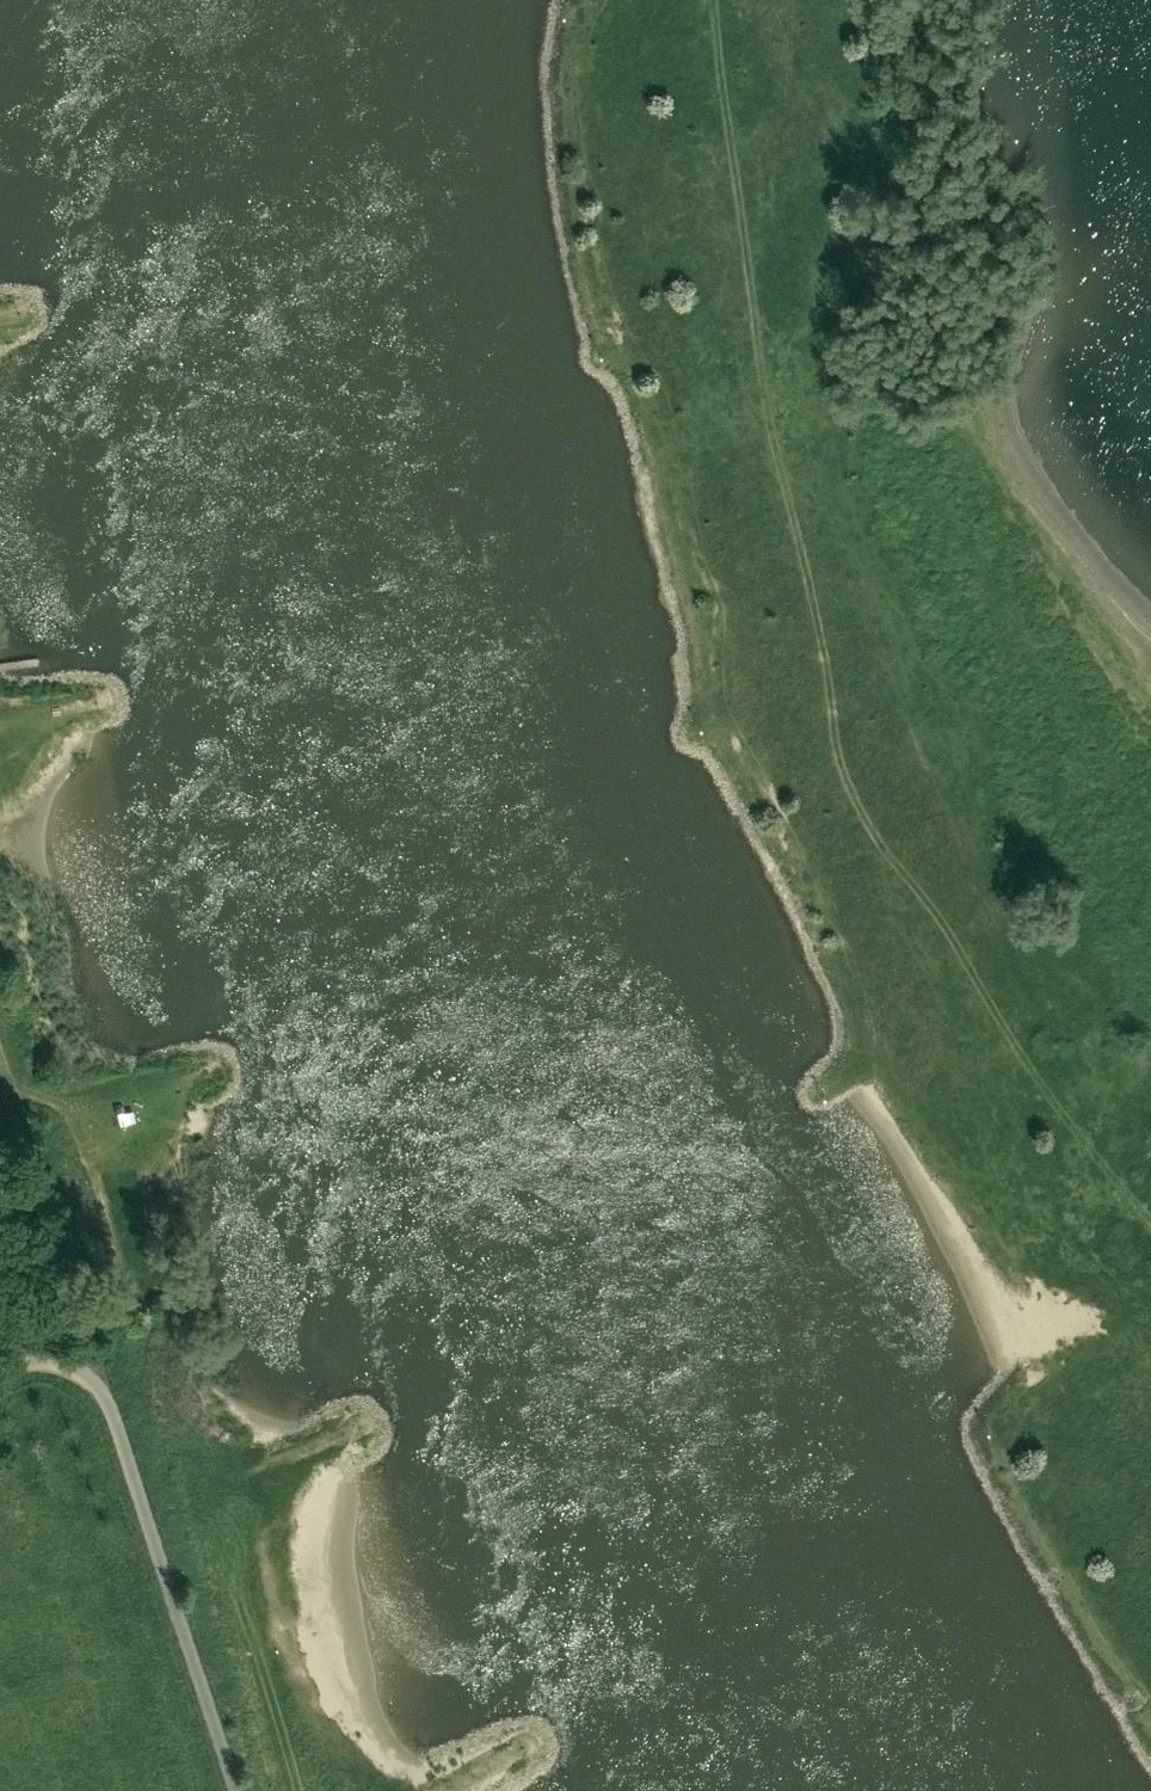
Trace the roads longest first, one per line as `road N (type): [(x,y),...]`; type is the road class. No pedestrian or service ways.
road 1 (unclassified): [(237,1790),(100,1385),(82,1368),(56,1359),(0,1370)]

